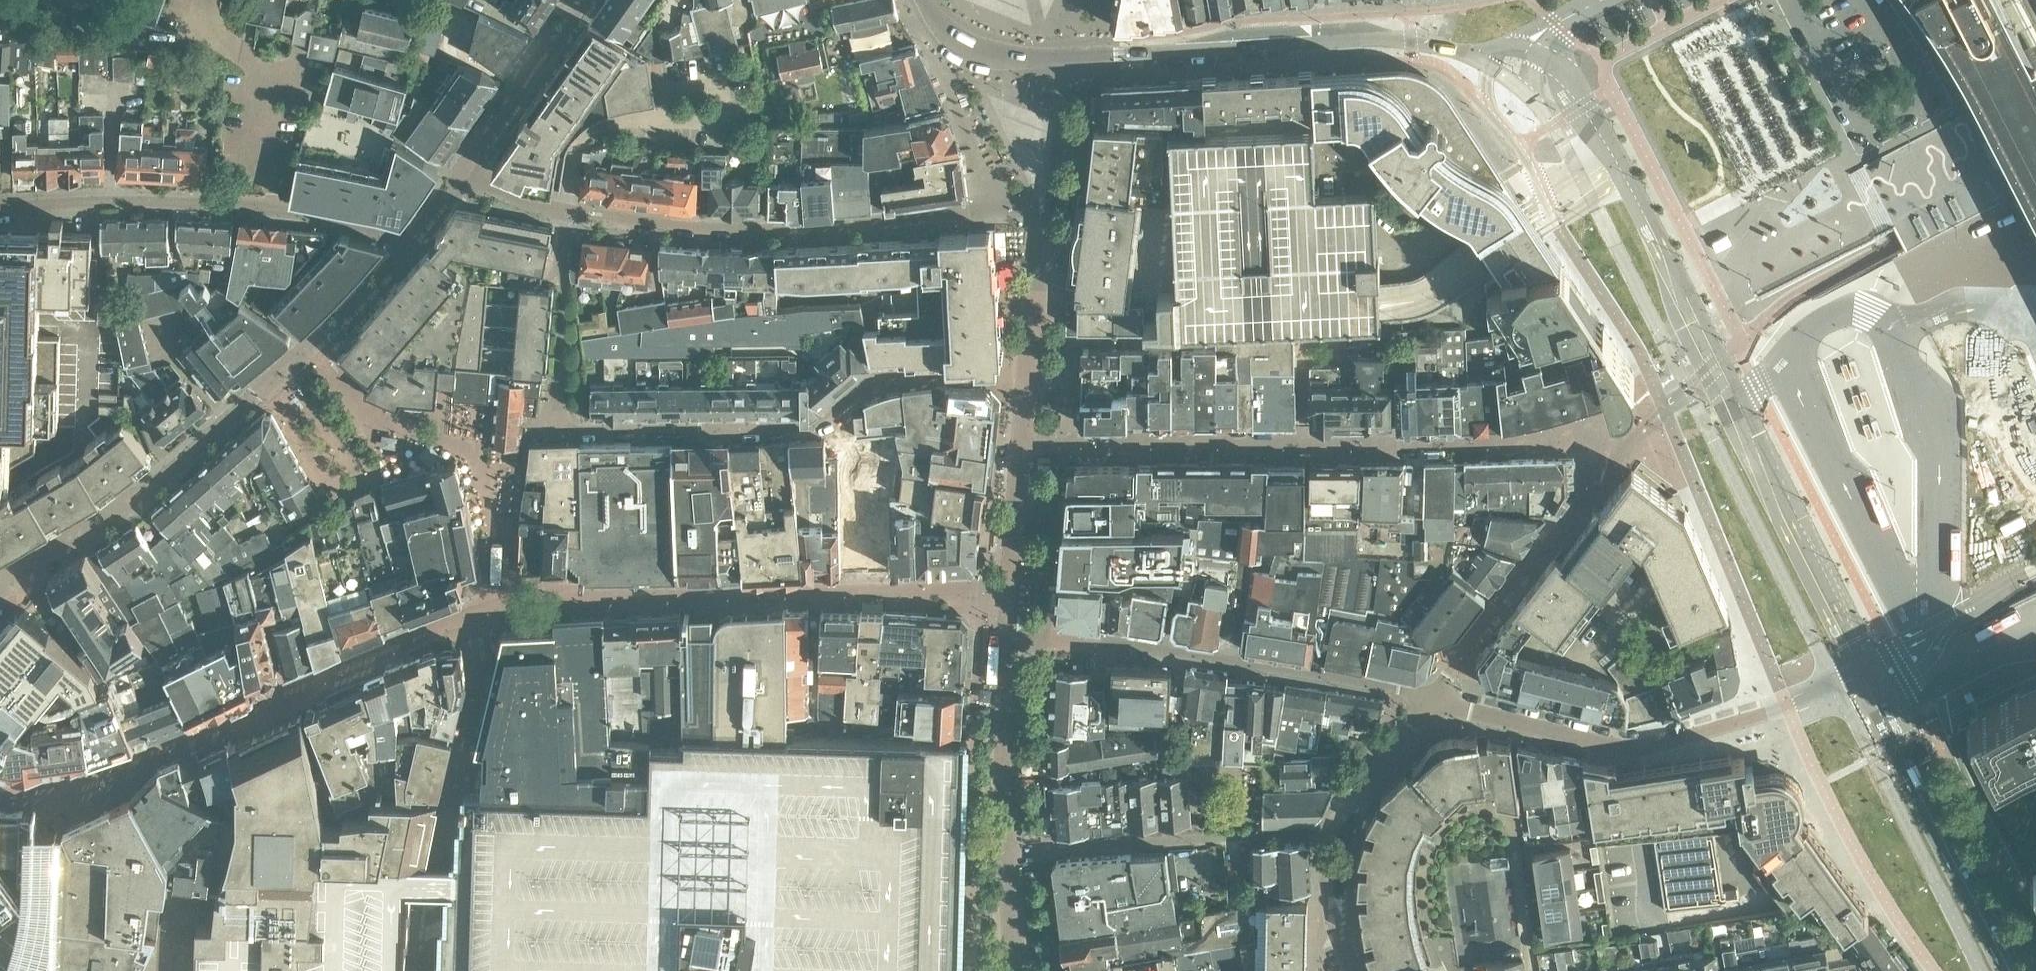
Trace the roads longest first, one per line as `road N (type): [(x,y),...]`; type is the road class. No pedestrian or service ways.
road 1 (secondary): [(1841,682),(1801,634),(1661,300),(1518,87),(1495,70)]
road 2 (secondary): [(1495,70),(1453,49),(1385,39),(999,56),(948,35),(926,0)]
road 3 (residential): [(415,246),(331,333),(173,469),(0,594)]
road 4 (residential): [(463,178),(601,220),(700,228),(797,229),(982,212)]
road 5 (residential): [(1841,682),(1792,709),(1640,748),(1433,697)]
road 6 (residential): [(1433,697),(1123,643),(1013,634)]
road 7 (residential): [(0,202),(258,206),(373,228),(415,246)]
road 8 (secondary): [(2013,970),(1876,695),(1841,682)]
road 9 (residential): [(1433,697),(1327,832),(1328,895),(1355,970)]
road 10 (residential): [(583,0),(463,178)]
road 11 (residential): [(1509,598),(1433,697)]

